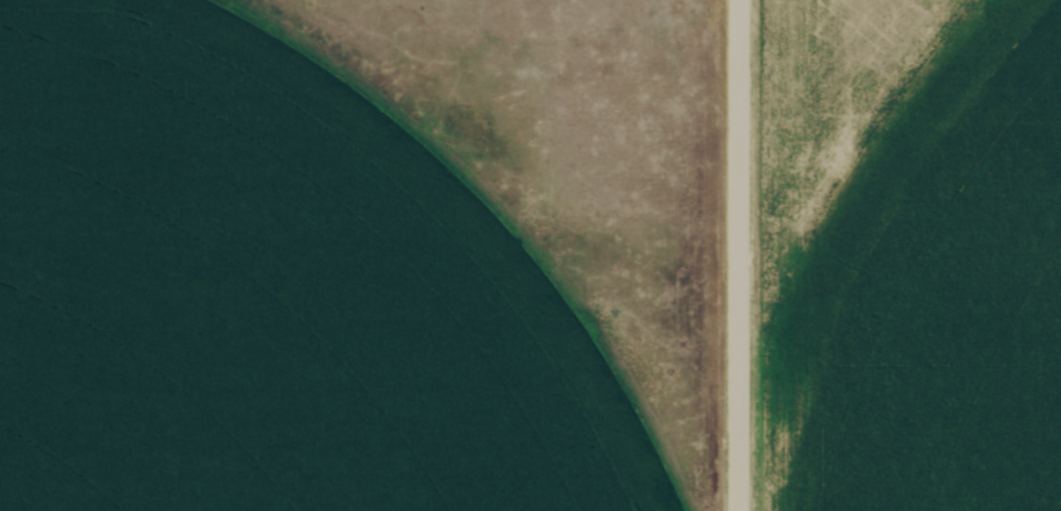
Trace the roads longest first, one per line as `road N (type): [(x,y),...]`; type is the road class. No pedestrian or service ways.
road 1 (residential): [(734,0),(736,510)]

